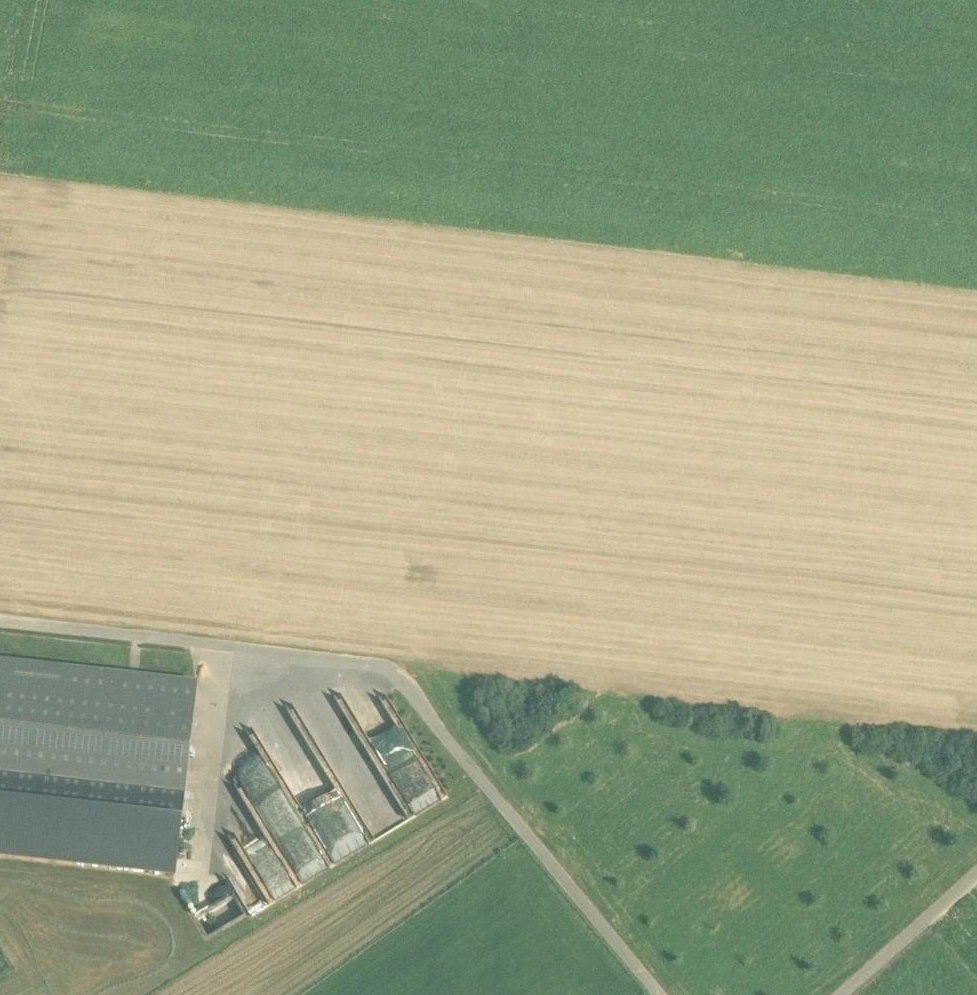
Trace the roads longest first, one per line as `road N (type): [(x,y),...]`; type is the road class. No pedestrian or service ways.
road 1 (track): [(650,994),(379,677),(0,630)]
road 2 (track): [(976,886),(855,994)]

